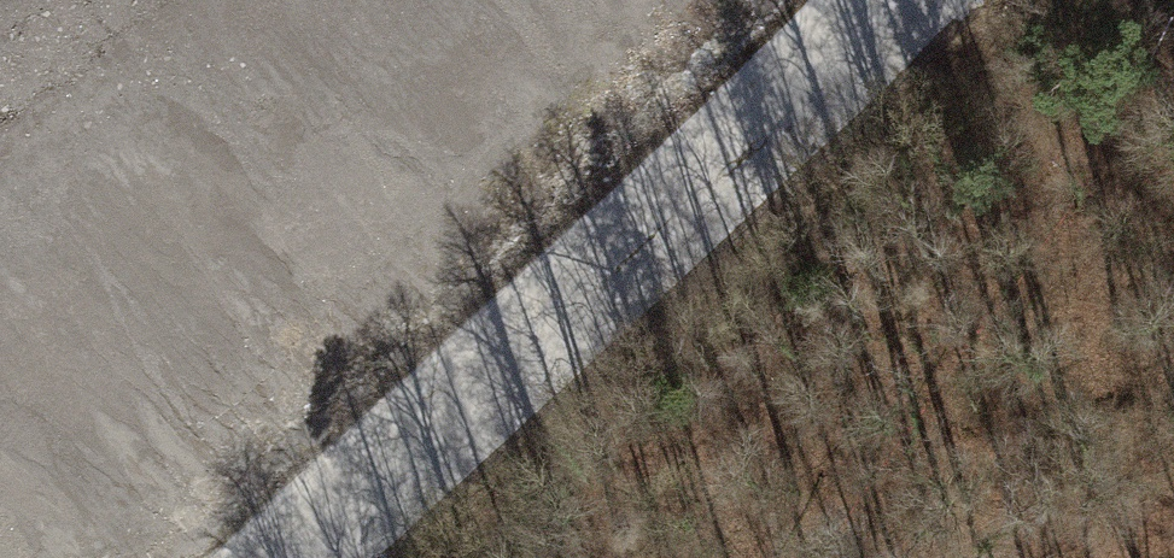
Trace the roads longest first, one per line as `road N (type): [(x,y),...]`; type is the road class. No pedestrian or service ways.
road 1 (track): [(459,557),(1001,63),(1030,52),(1065,54),(1173,107)]
road 2 (track): [(868,0),(850,31),(226,557)]

